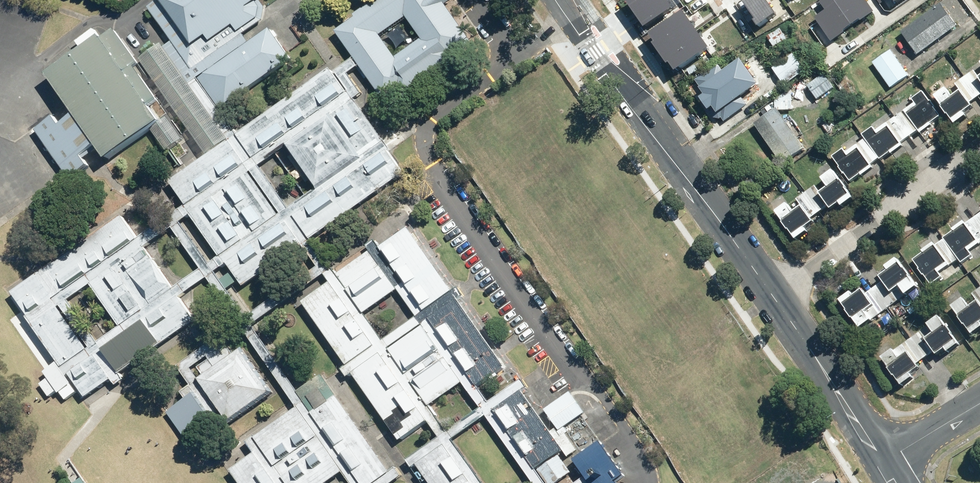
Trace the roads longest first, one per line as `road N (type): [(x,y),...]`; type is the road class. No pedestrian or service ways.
road 1 (secondary): [(769,297),(563,0)]
road 2 (residential): [(769,297),(979,141)]
road 3 (secondary): [(885,463),(769,297)]

